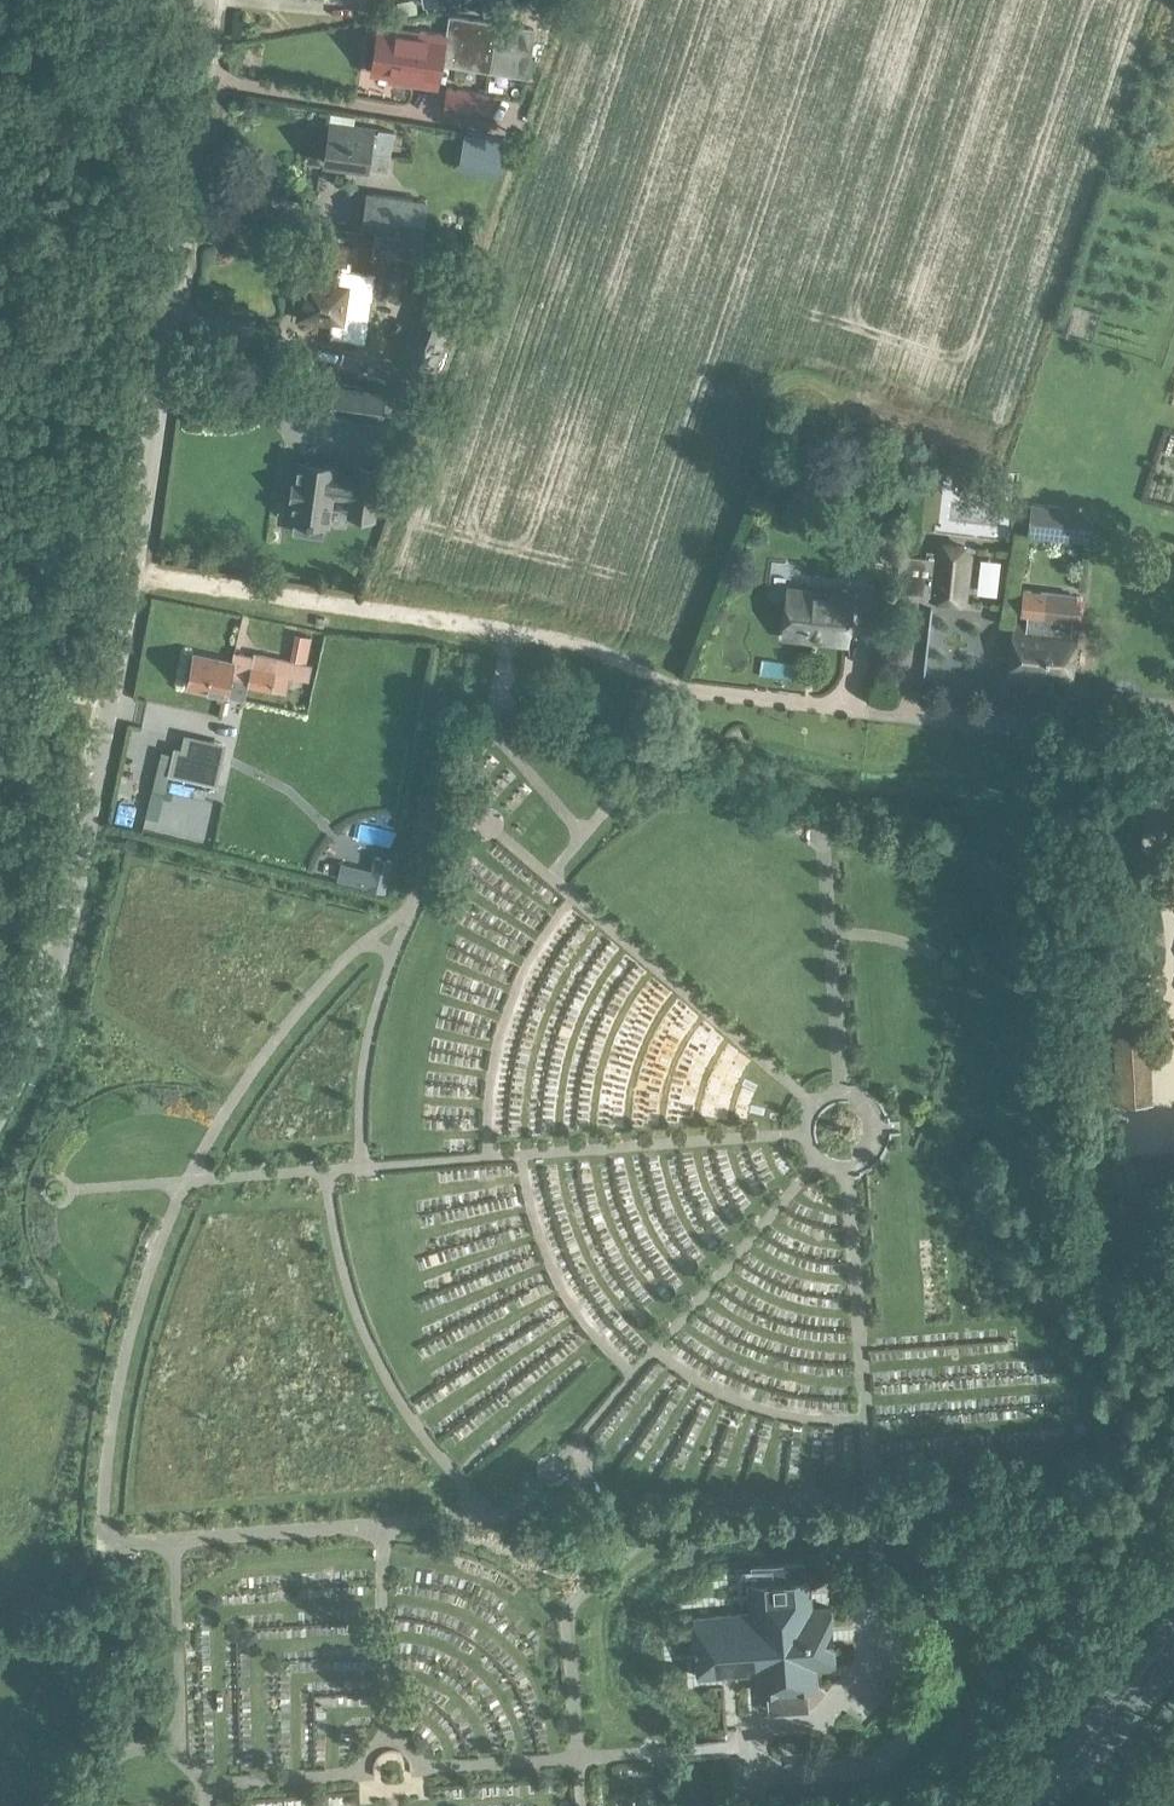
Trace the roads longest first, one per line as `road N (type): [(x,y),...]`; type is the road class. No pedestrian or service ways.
road 1 (unclassified): [(138,565),(510,625),(590,643),(688,688),(1038,724),(1173,724)]
road 2 (unclassified): [(138,565),(167,421),(203,90),(204,0)]
road 3 (unclassified): [(0,1116),(29,1054),(138,565)]
road 4 (primary): [(1036,1805),(1173,1631)]

